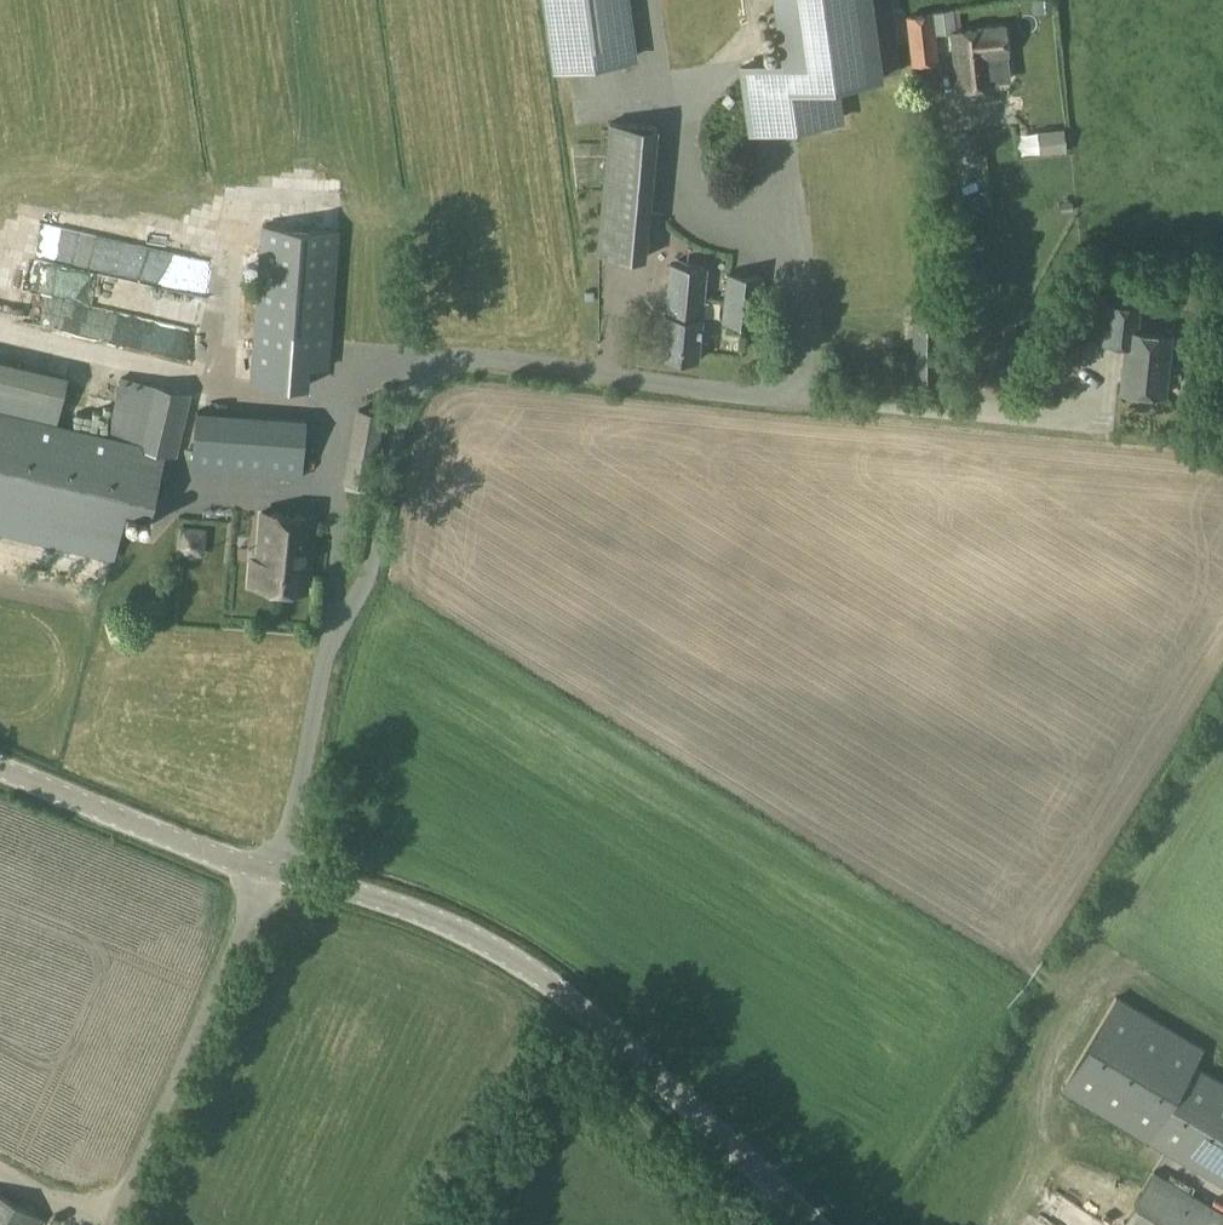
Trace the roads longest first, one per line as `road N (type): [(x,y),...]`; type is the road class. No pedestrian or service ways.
road 1 (unclassified): [(818,1224),(585,1010),(498,948),(412,908),(238,863),(0,768)]

